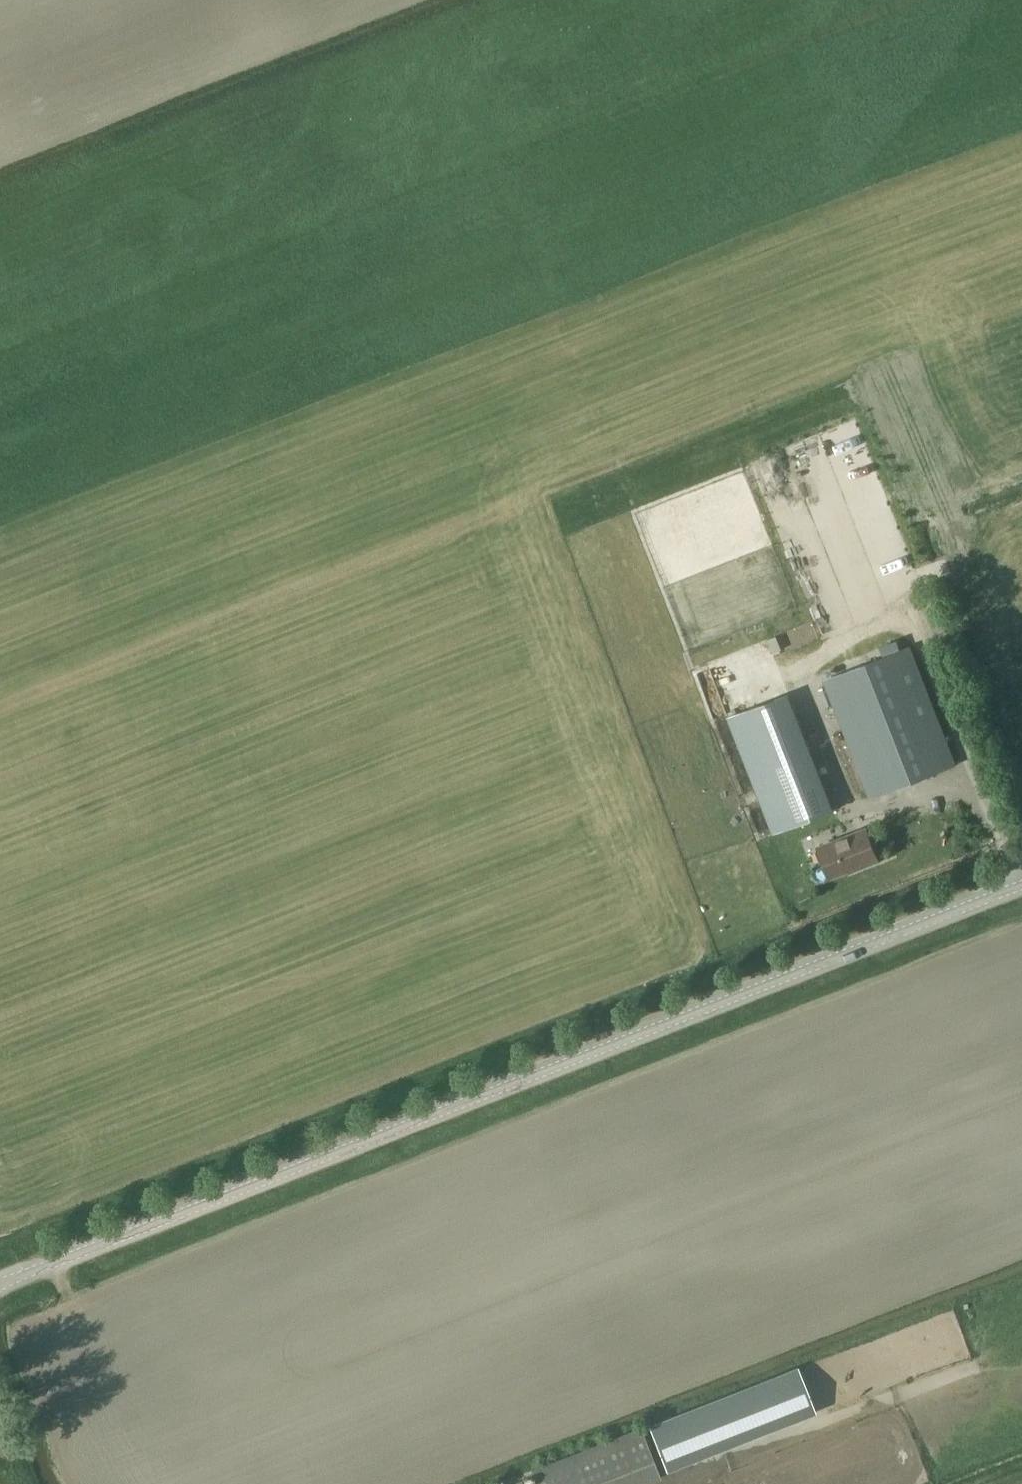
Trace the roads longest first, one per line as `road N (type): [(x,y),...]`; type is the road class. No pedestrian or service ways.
road 1 (unclassified): [(0,1284),(1021,888)]
road 2 (track): [(820,1420),(978,1365)]

